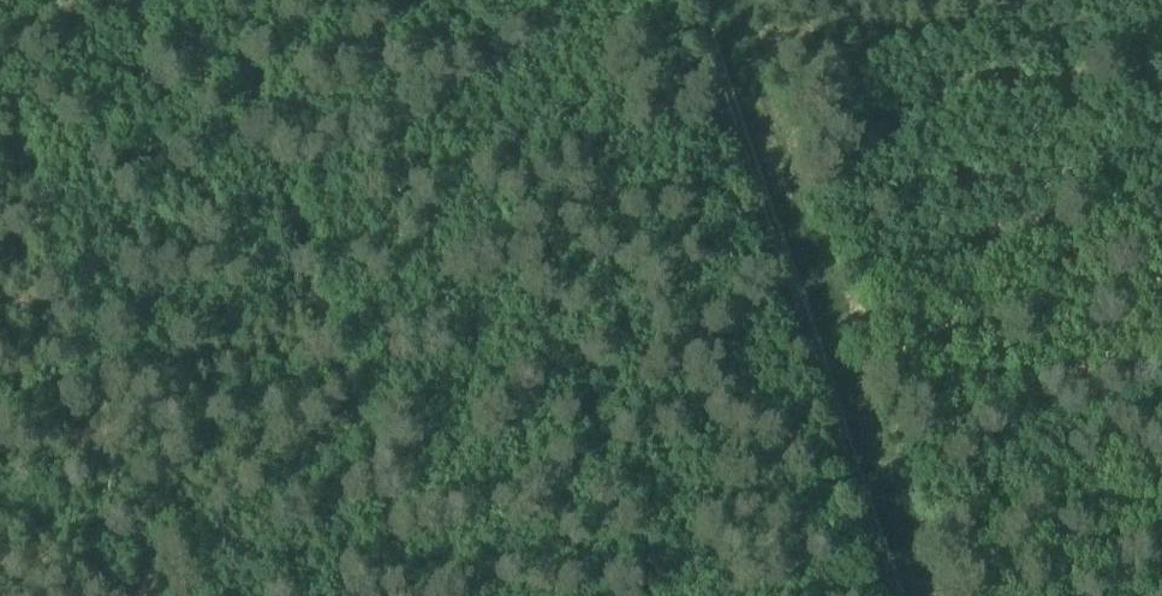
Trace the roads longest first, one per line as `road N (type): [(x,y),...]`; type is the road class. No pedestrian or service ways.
road 1 (track): [(874,595),(681,0)]

